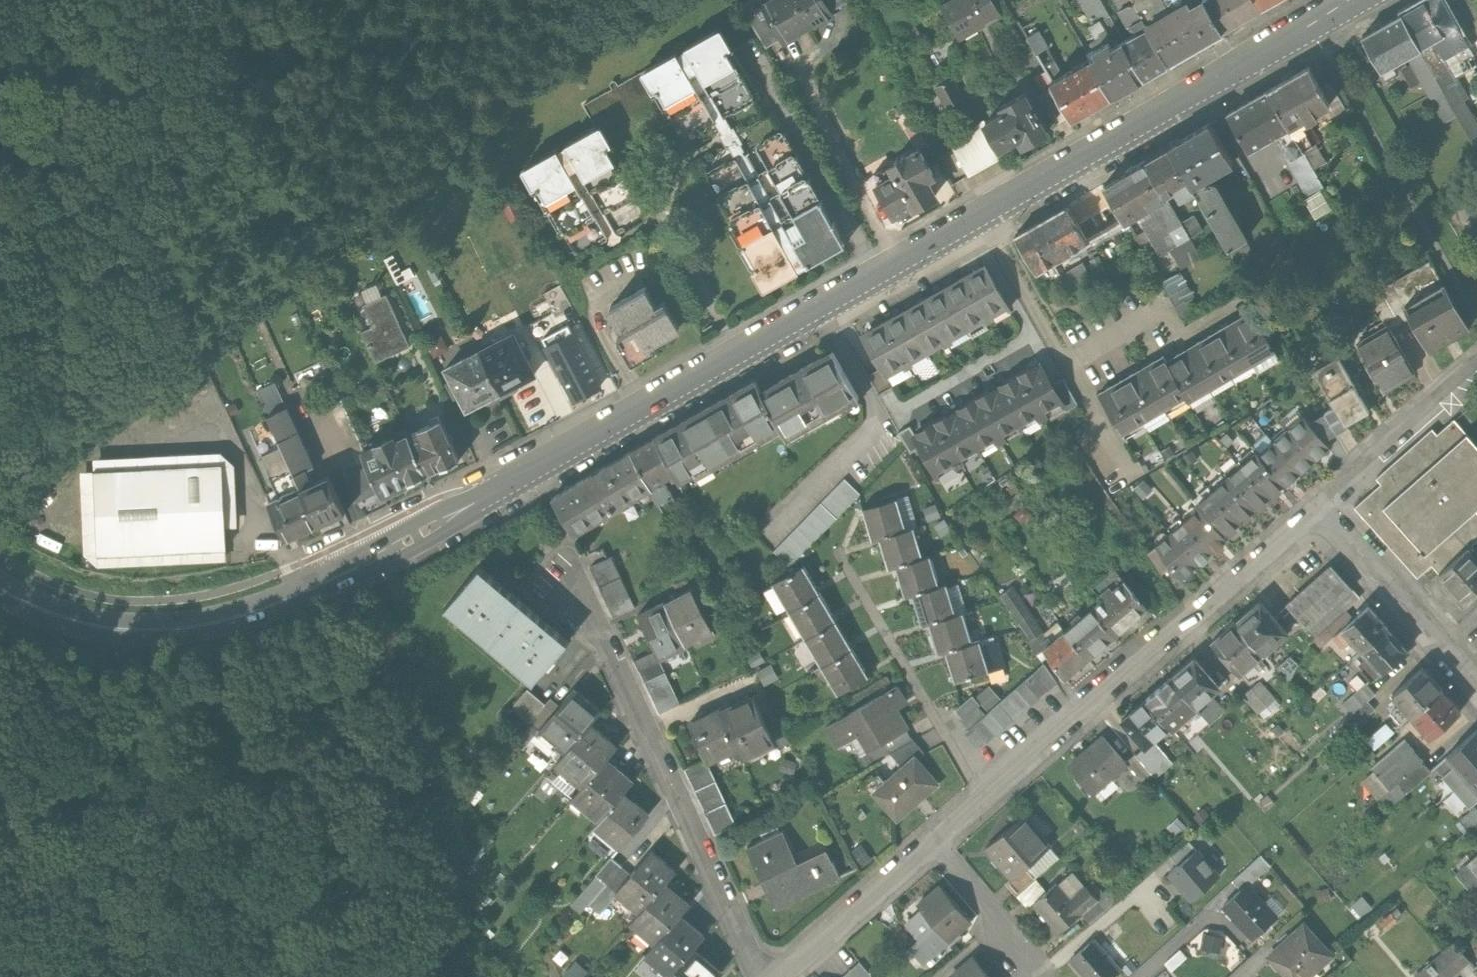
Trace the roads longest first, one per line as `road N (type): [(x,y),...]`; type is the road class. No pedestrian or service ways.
road 1 (secondary): [(0,590),(86,624),(157,630),(239,617),(303,593),(742,360),(1368,0)]
road 2 (residential): [(938,842),(1320,511)]
road 3 (residential): [(762,976),(567,537)]
road 4 (residential): [(1476,685),(1320,511)]
road 5 (residential): [(1320,511),(1476,369)]
road 6 (residential): [(784,976),(938,842)]
road 7 (residential): [(938,842),(1011,928),(1015,957),(1032,976)]

